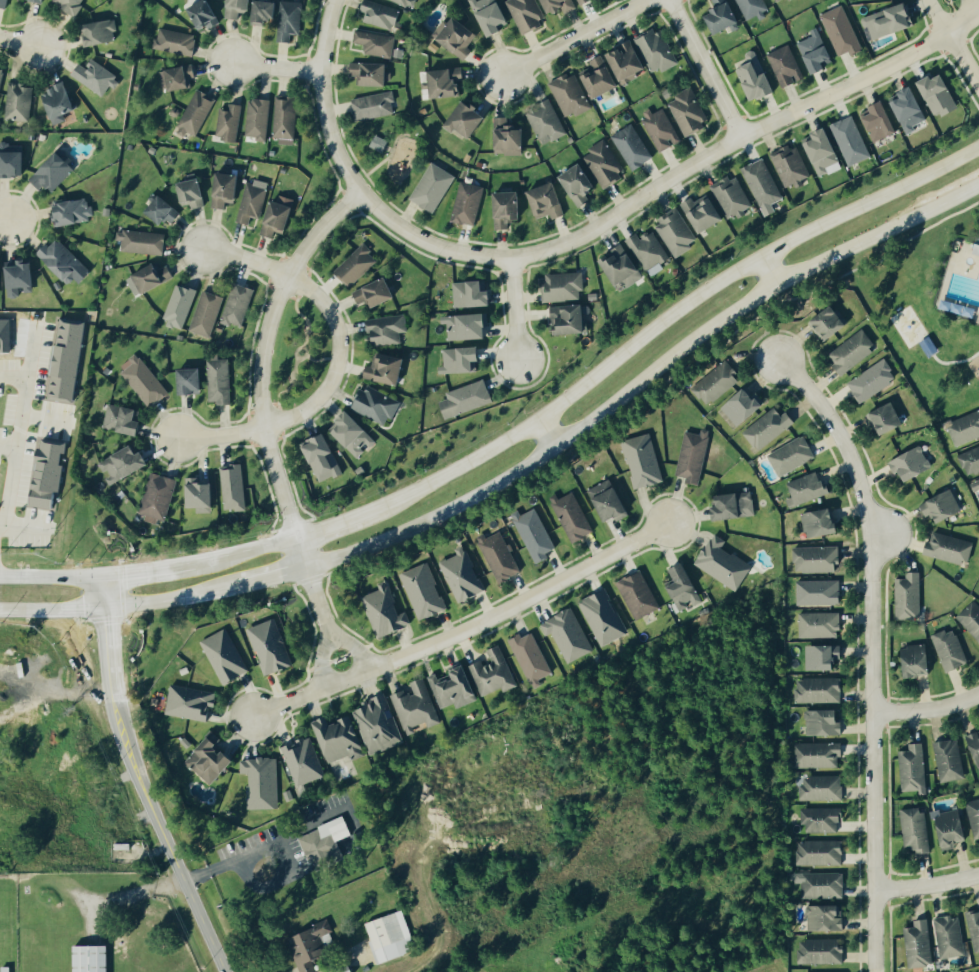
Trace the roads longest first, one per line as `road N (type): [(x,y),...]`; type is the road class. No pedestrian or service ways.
road 1 (secondary): [(306,567),(493,486),(721,319),(978,185)]
road 2 (residential): [(356,193),(394,227),(450,255),(509,260),(570,245),(742,138),(902,63),(978,13)]
road 3 (secondary): [(978,147),(703,291),(538,419),(389,501)]
road 4 (residential): [(875,971),(872,534),(832,425),(777,362)]
road 5 (residential): [(356,193),(312,235),(285,276),(262,351),(259,430),(333,645)]
road 6 (tertiary): [(226,971),(119,723),(101,575)]
road 7 (residential): [(201,249),(285,276),(324,302),(338,334),(336,369),(319,400),(286,422),(223,439),(175,437)]
road 8 (residential): [(357,666),(390,663),(476,626),(669,521)]
road 9 (residential): [(332,0),(316,73),(323,120),(356,193)]
road 10 (residential): [(505,76),(646,0)]
road 11 (residential): [(672,0),(742,138)]
road 12 (secondary): [(229,555),(101,575)]

